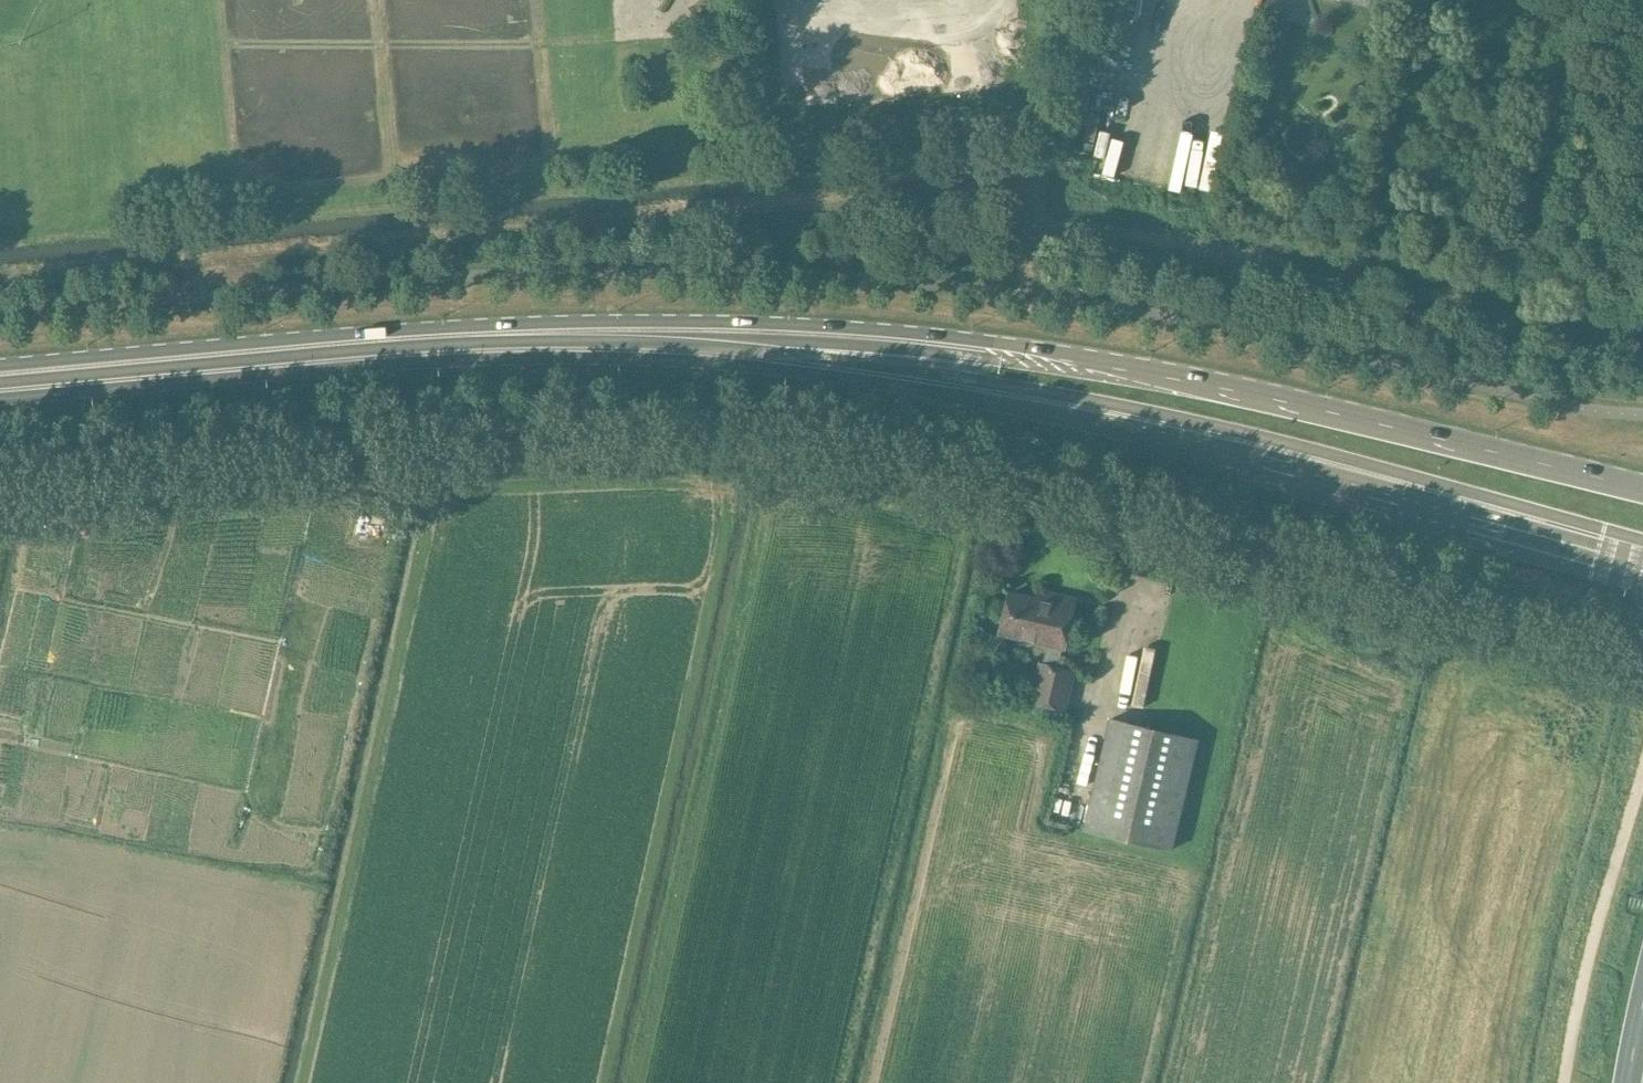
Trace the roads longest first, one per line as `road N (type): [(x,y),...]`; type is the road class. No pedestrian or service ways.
road 1 (unclassified): [(1642,645),(958,453),(838,435),(551,424),(0,470)]
road 2 (secondary): [(0,402),(429,367),(754,370),(895,385),(1126,428),(1642,566)]
road 3 (secondary): [(1642,489),(1320,406),(1001,344),(861,329),(708,322),(439,327),(0,365)]

